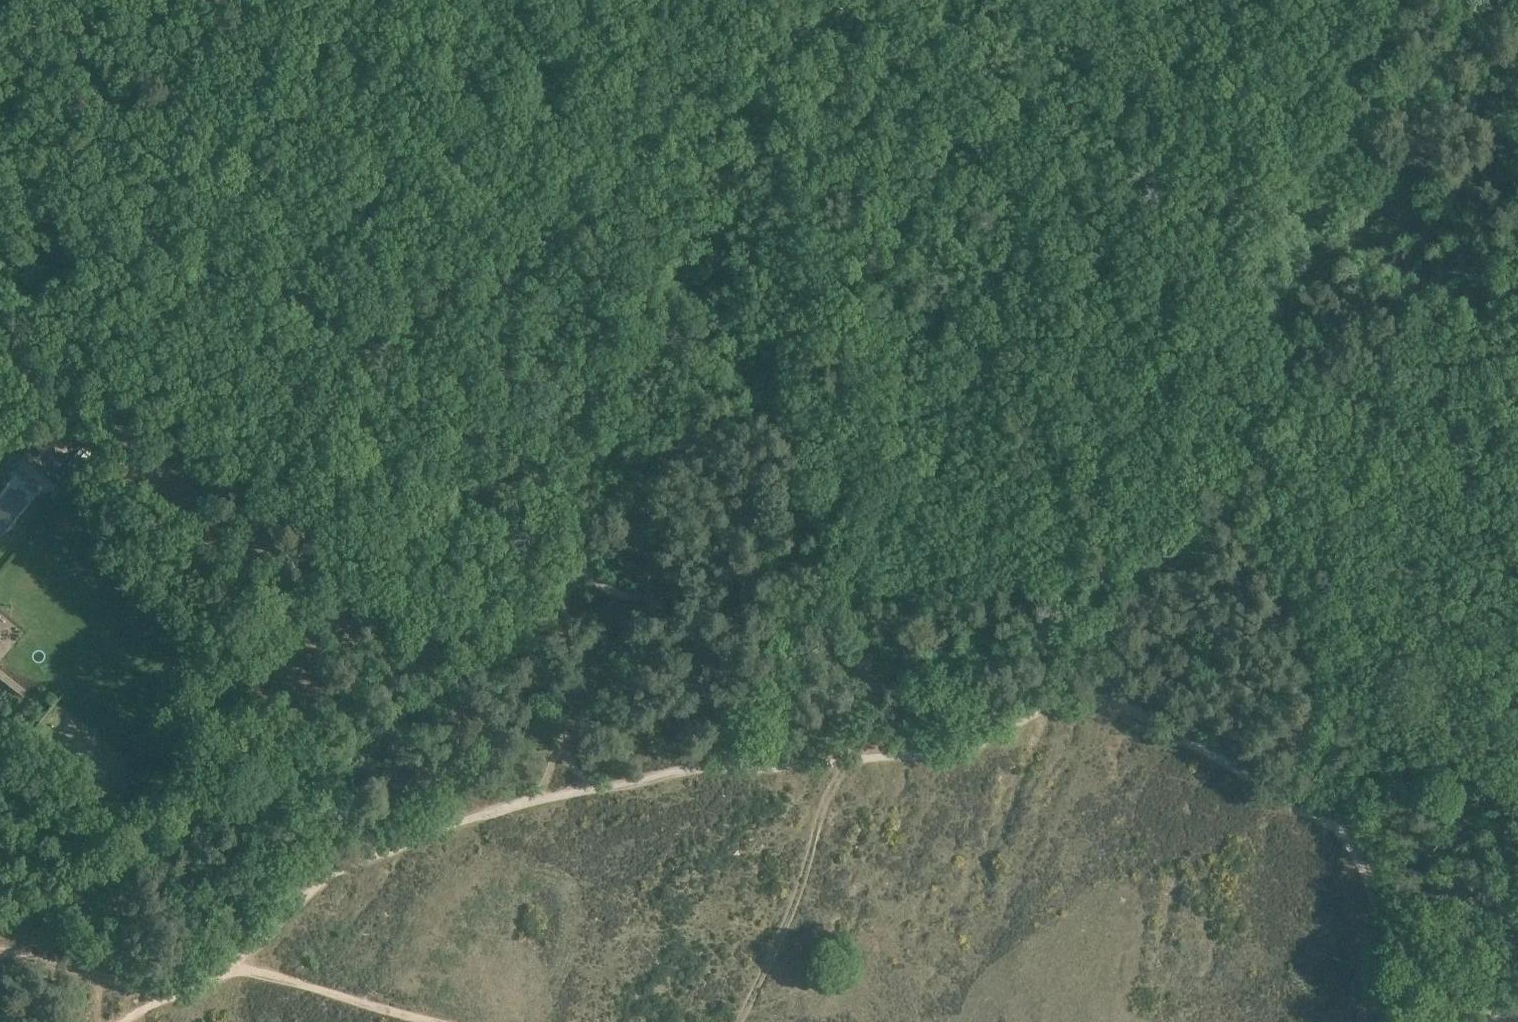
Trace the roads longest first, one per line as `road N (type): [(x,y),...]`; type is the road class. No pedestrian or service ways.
road 1 (track): [(588,621),(530,624),(408,720),(0,937)]
road 2 (track): [(1517,708),(1416,741),(1347,832)]

